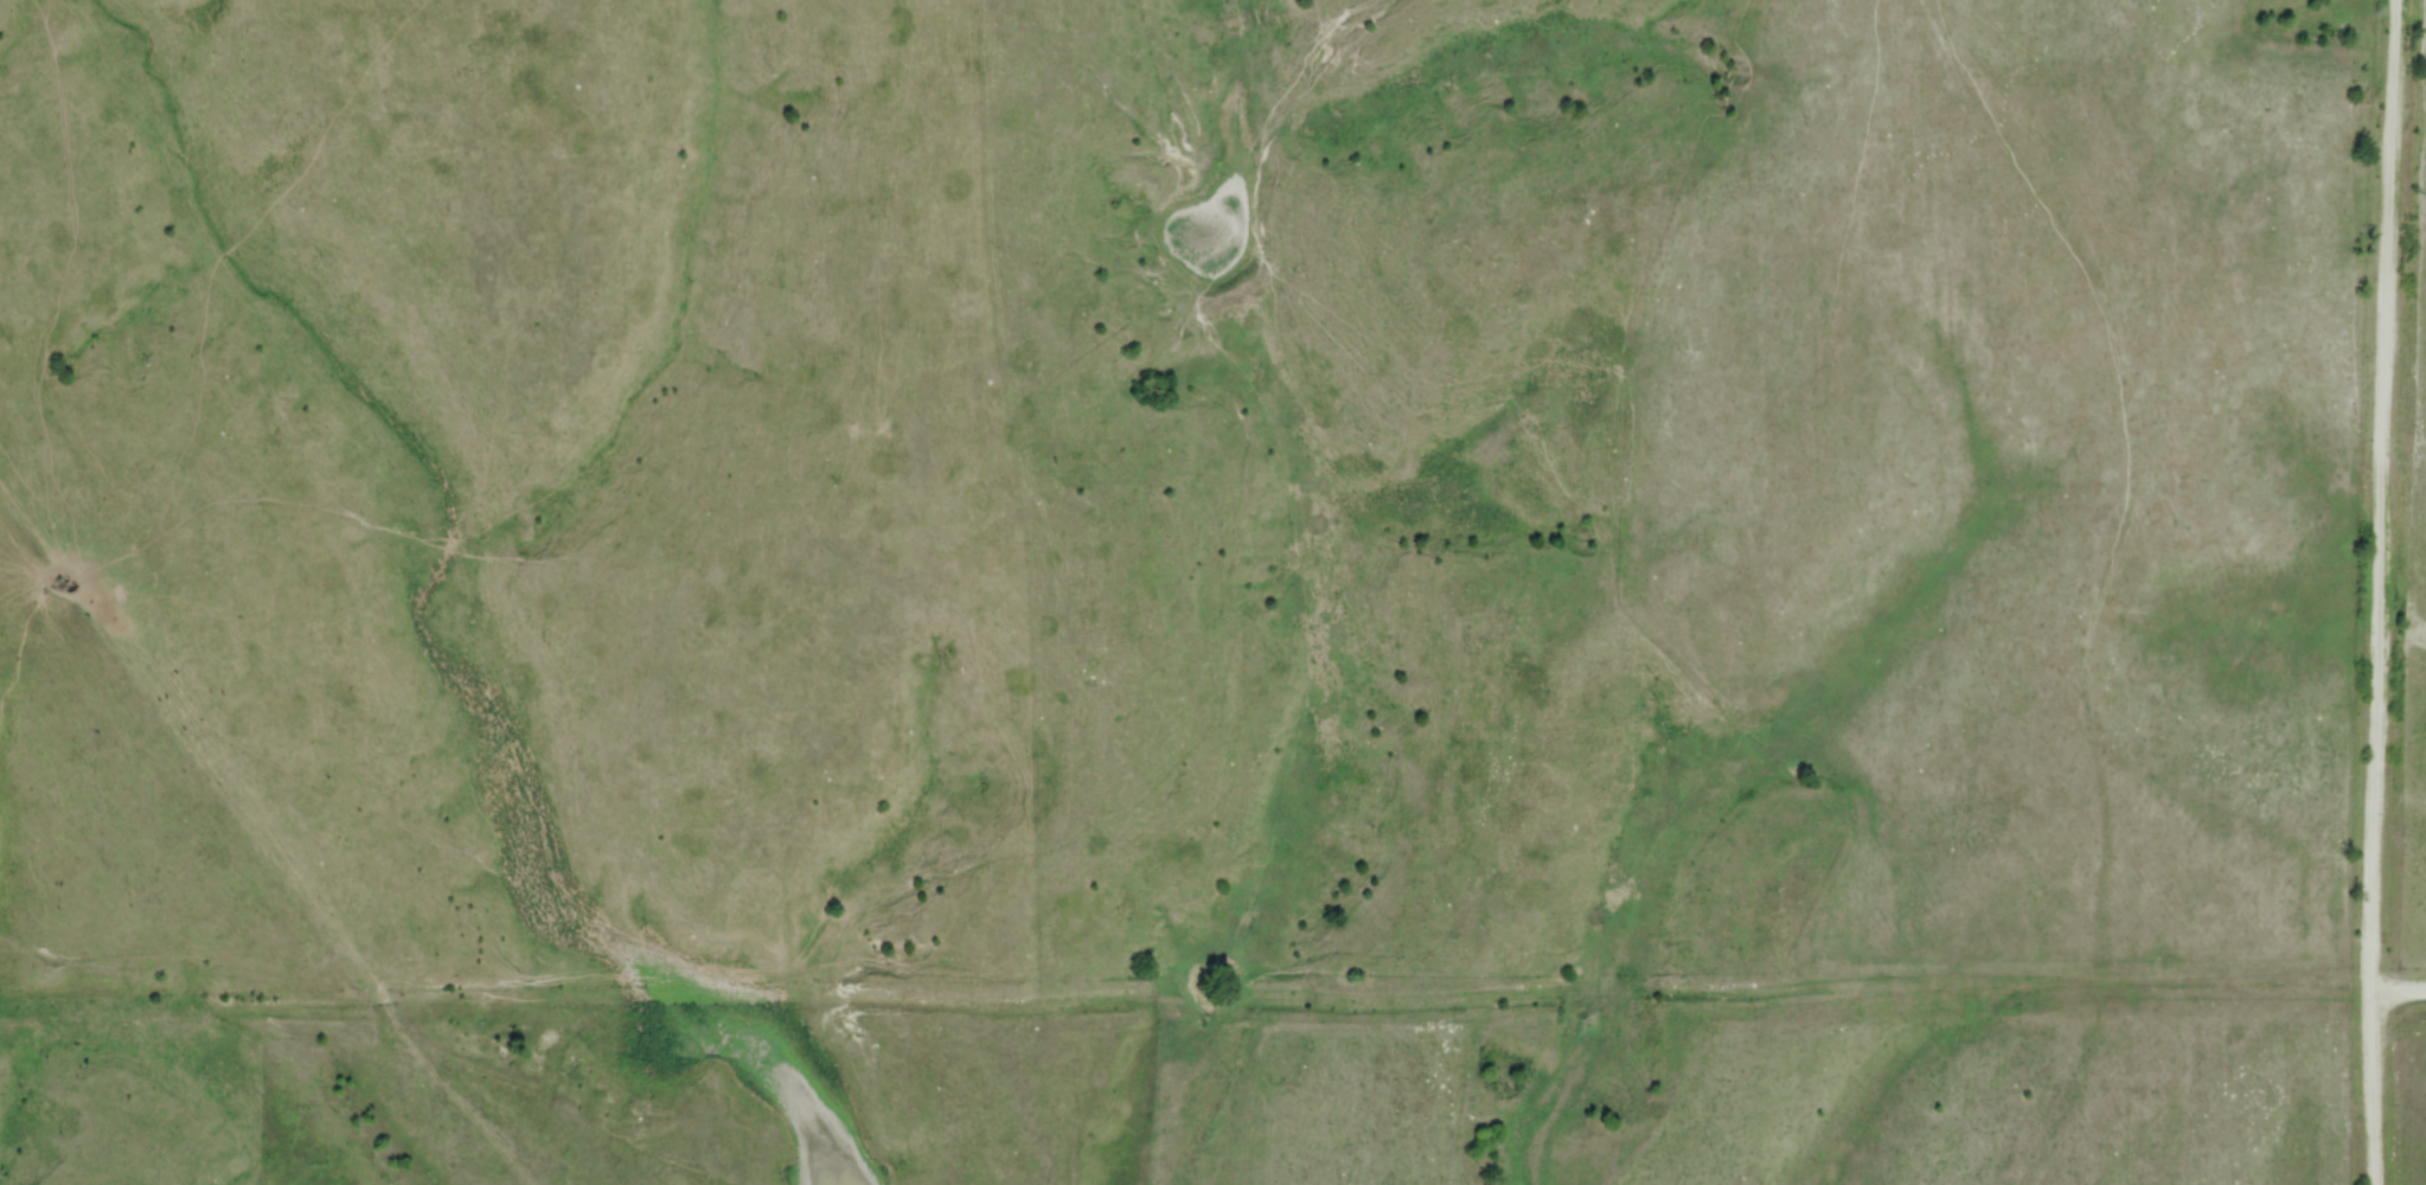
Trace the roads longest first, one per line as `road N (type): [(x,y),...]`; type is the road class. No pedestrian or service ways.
road 1 (residential): [(2401,0),(2377,626),(2376,1184)]

